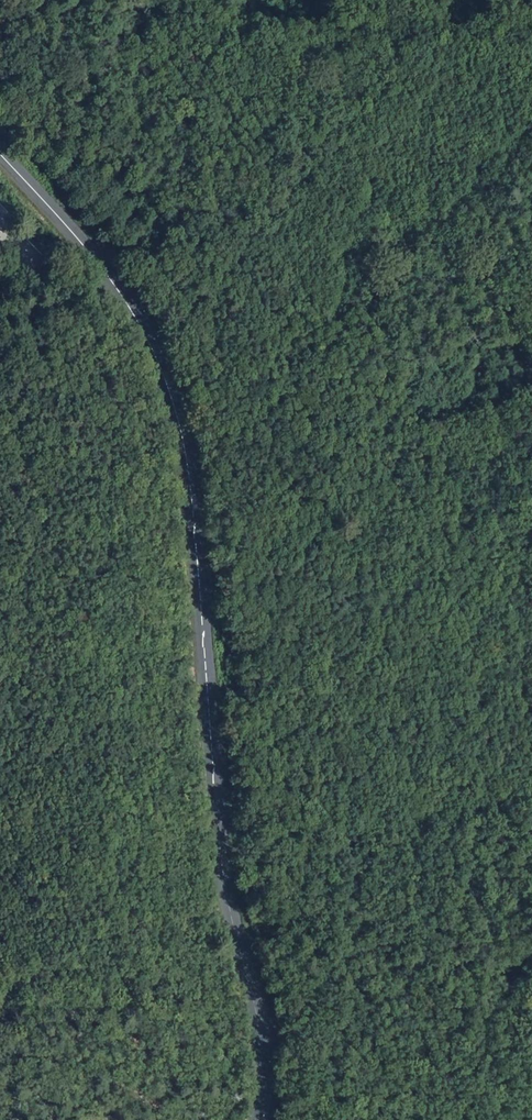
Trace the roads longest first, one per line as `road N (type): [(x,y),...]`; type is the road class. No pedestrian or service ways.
road 1 (tertiary): [(0,156),(102,267),(146,336),(178,415),(230,918),(262,1031),(257,1119)]
road 2 (track): [(0,89),(370,344),(485,524),(531,715)]

